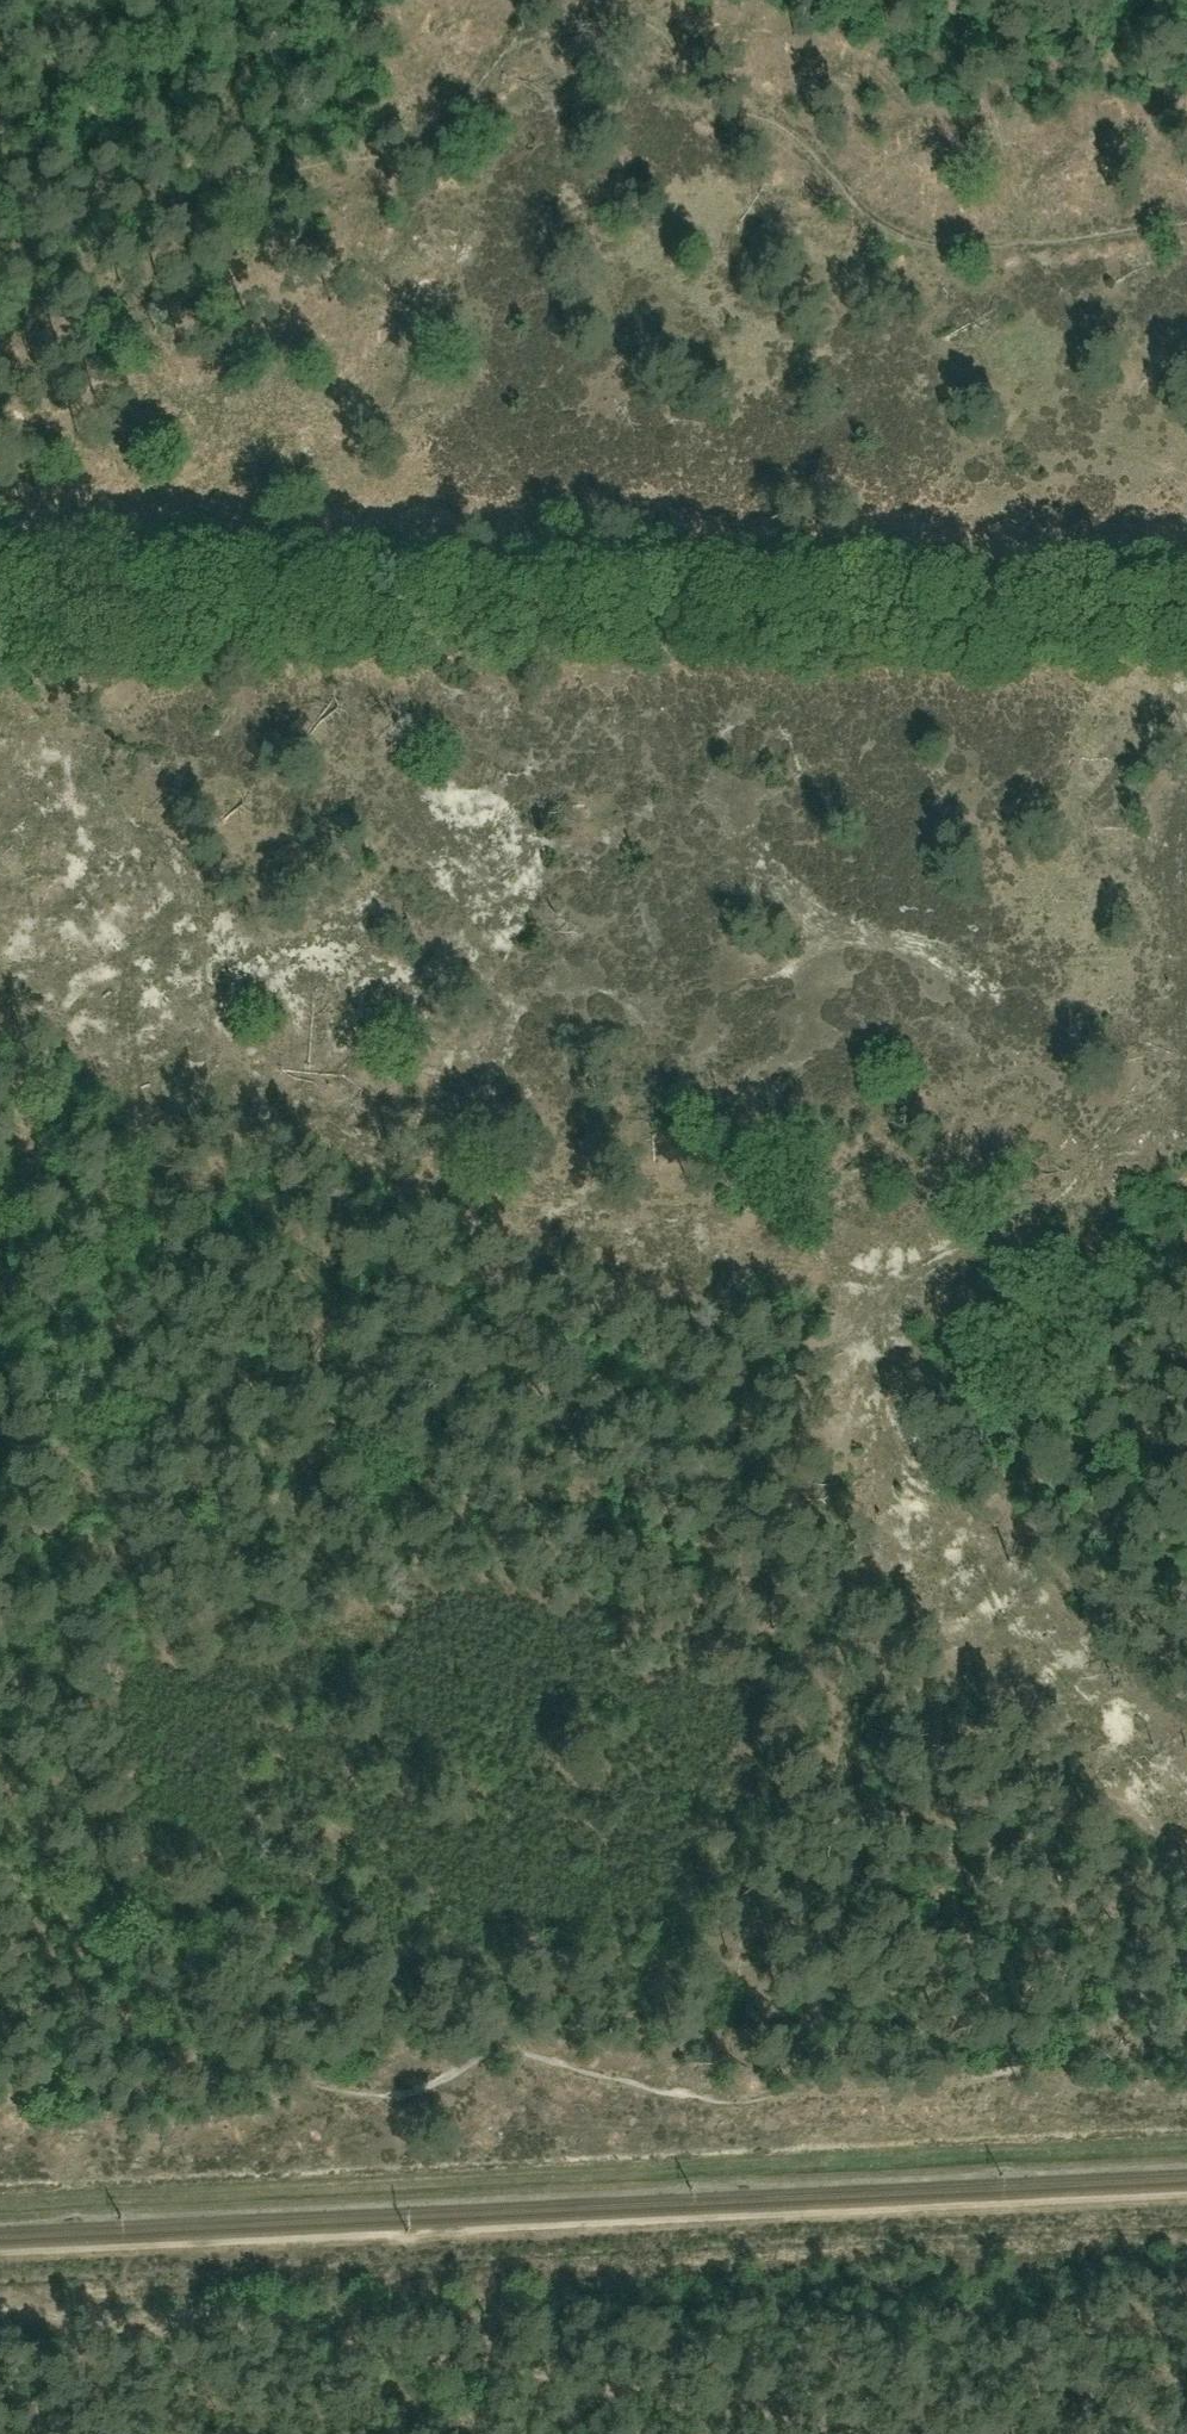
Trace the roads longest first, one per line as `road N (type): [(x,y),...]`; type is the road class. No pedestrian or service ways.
road 1 (track): [(0,611),(1186,616)]

